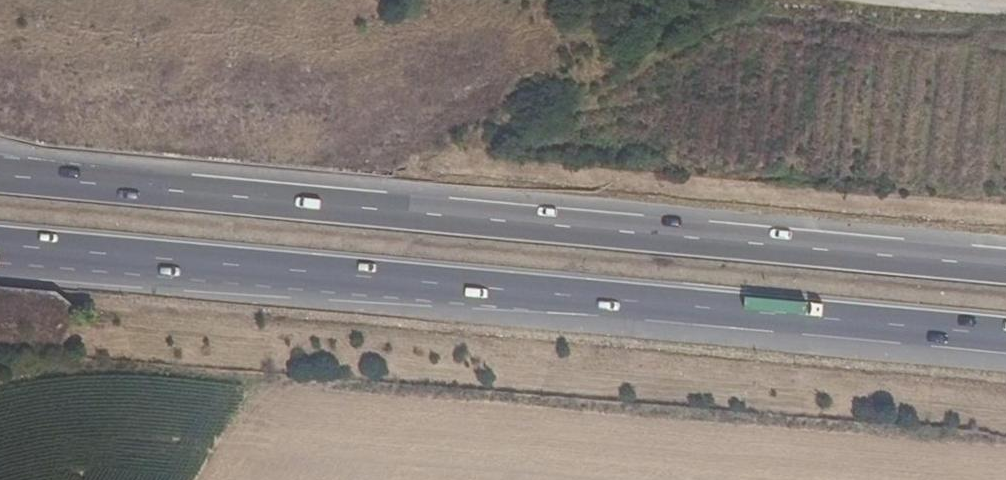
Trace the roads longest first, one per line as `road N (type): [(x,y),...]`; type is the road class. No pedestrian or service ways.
road 1 (trunk): [(1005,267),(0,171)]
road 2 (trunk): [(0,245),(1005,337)]

